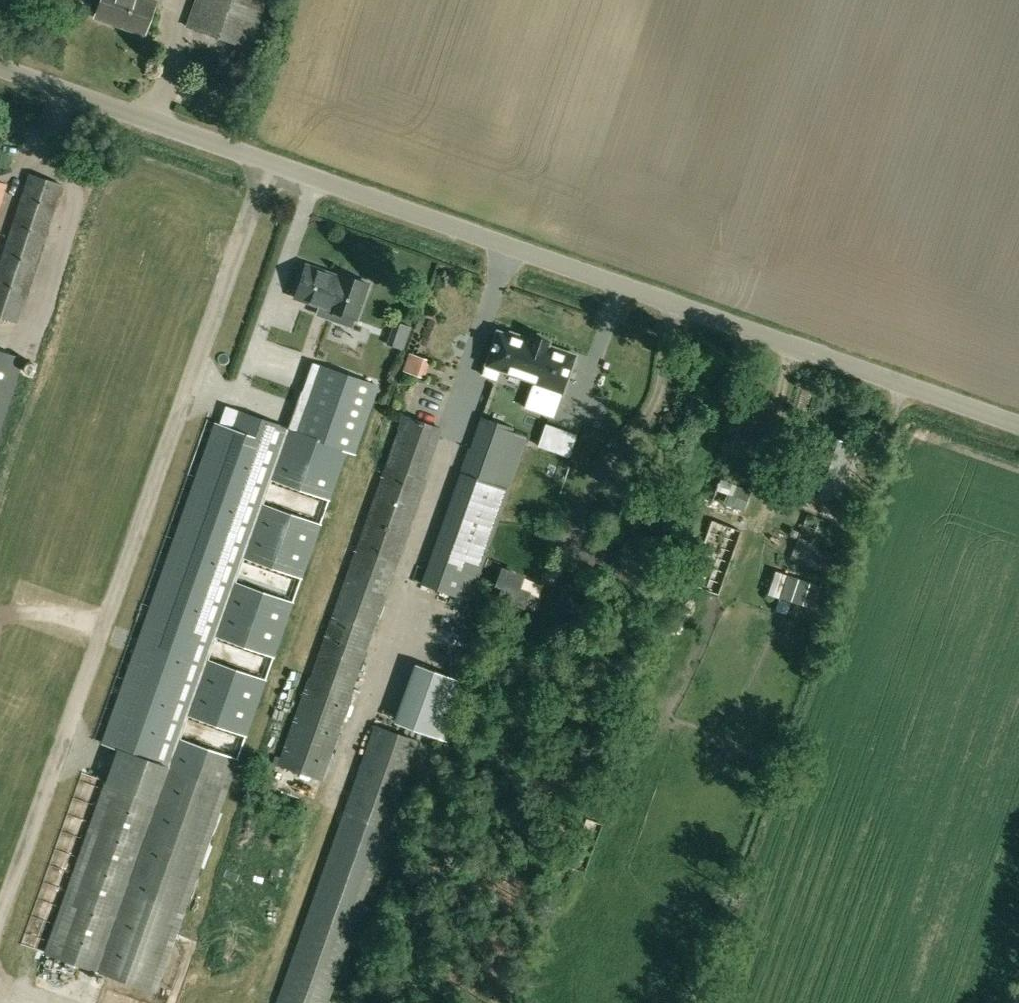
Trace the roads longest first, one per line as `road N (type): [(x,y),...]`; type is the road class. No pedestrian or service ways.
road 1 (unclassified): [(1018,425),(0,69)]

